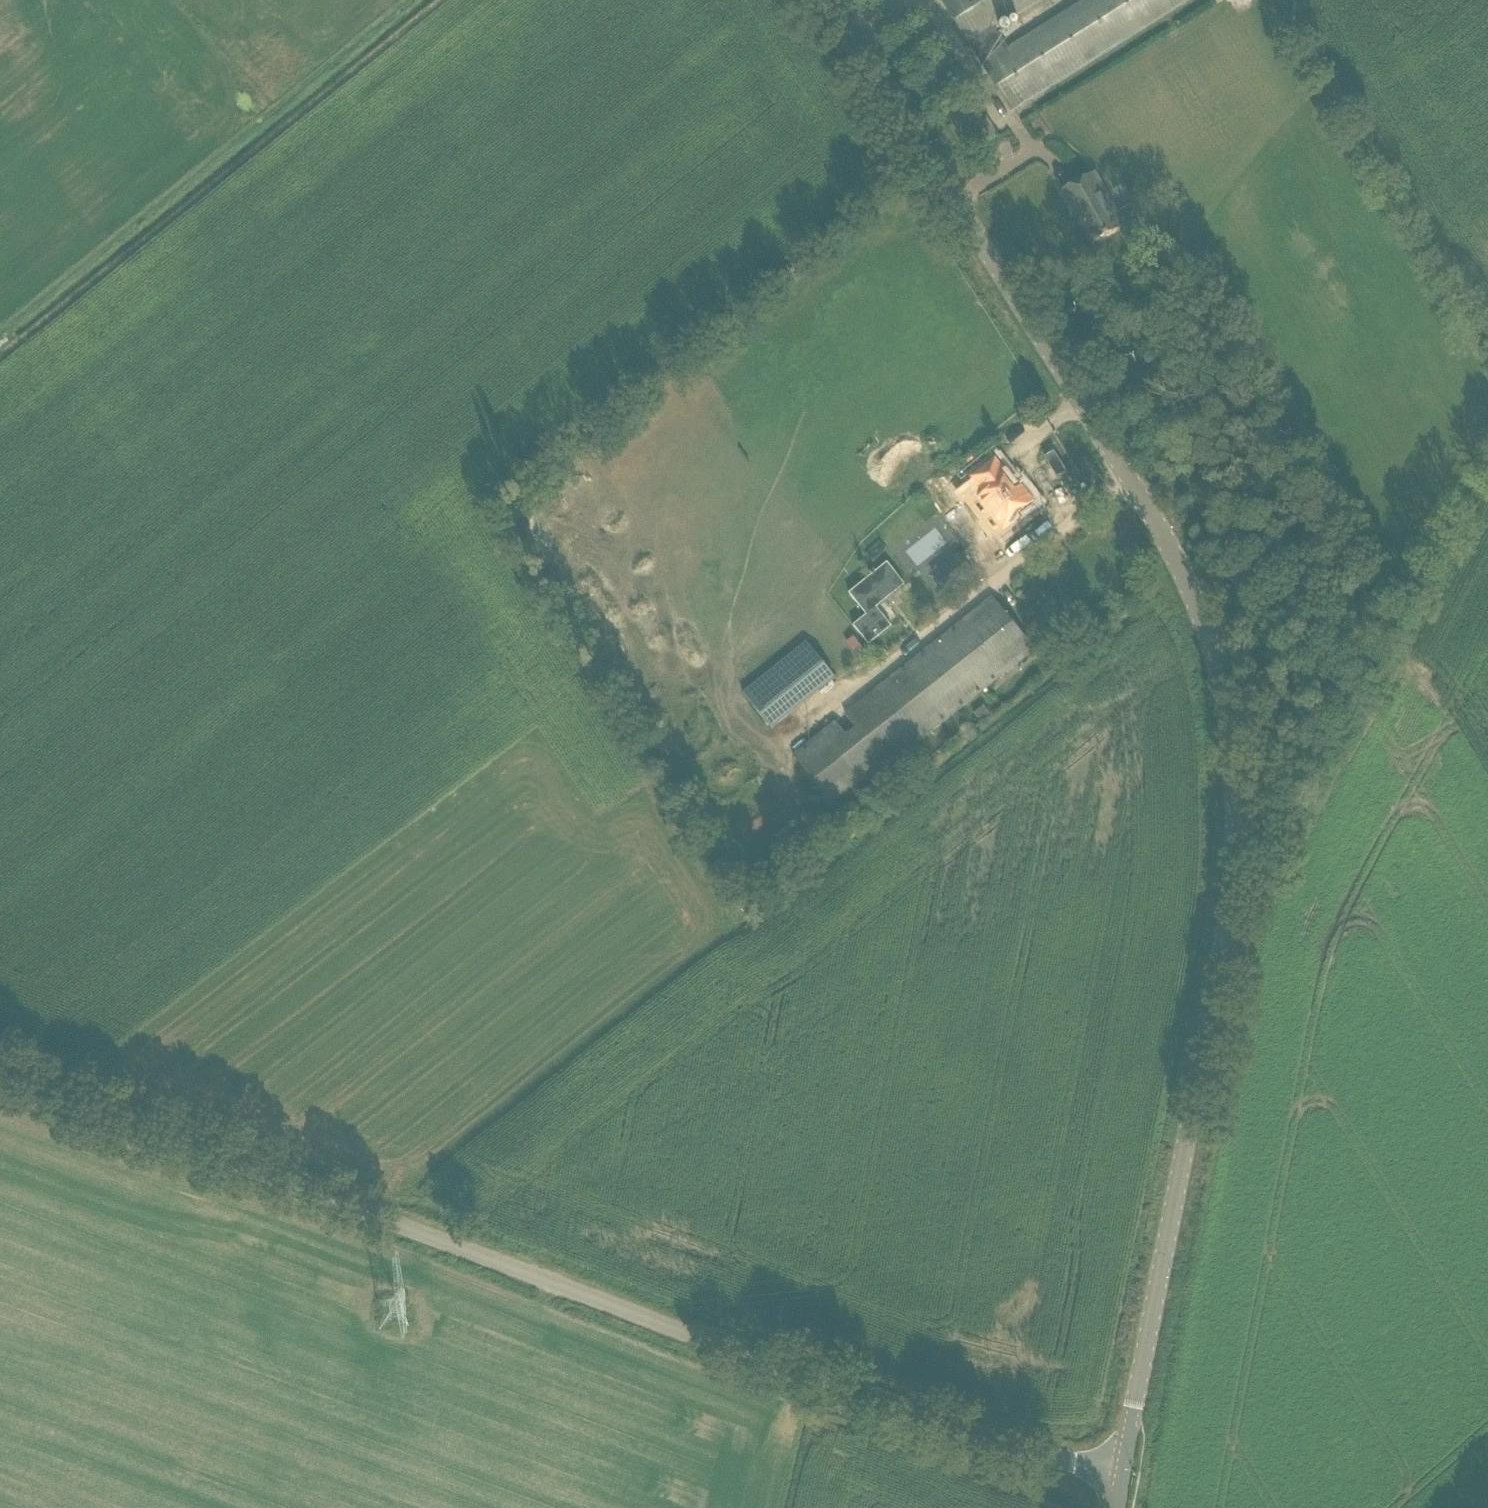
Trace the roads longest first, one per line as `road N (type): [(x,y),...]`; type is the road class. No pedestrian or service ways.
road 1 (unclassified): [(1121,1473),(1226,936),(1238,842),(1225,689),(1167,540),(831,0)]
road 2 (unclassified): [(1121,1473),(1007,1453),(0,1080)]

